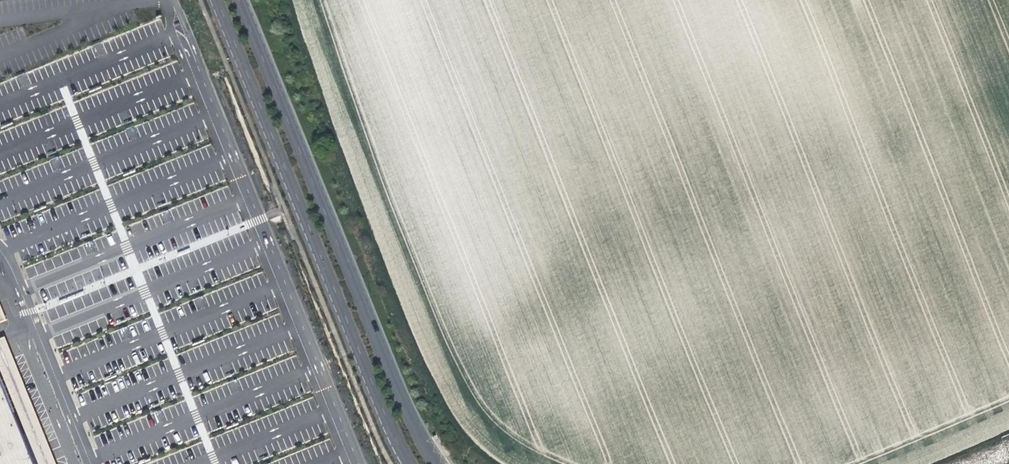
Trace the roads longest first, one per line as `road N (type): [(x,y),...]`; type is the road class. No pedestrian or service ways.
road 1 (unclassified): [(439,463),(400,395),(240,0)]
road 2 (unclassified): [(215,0),(407,463)]

